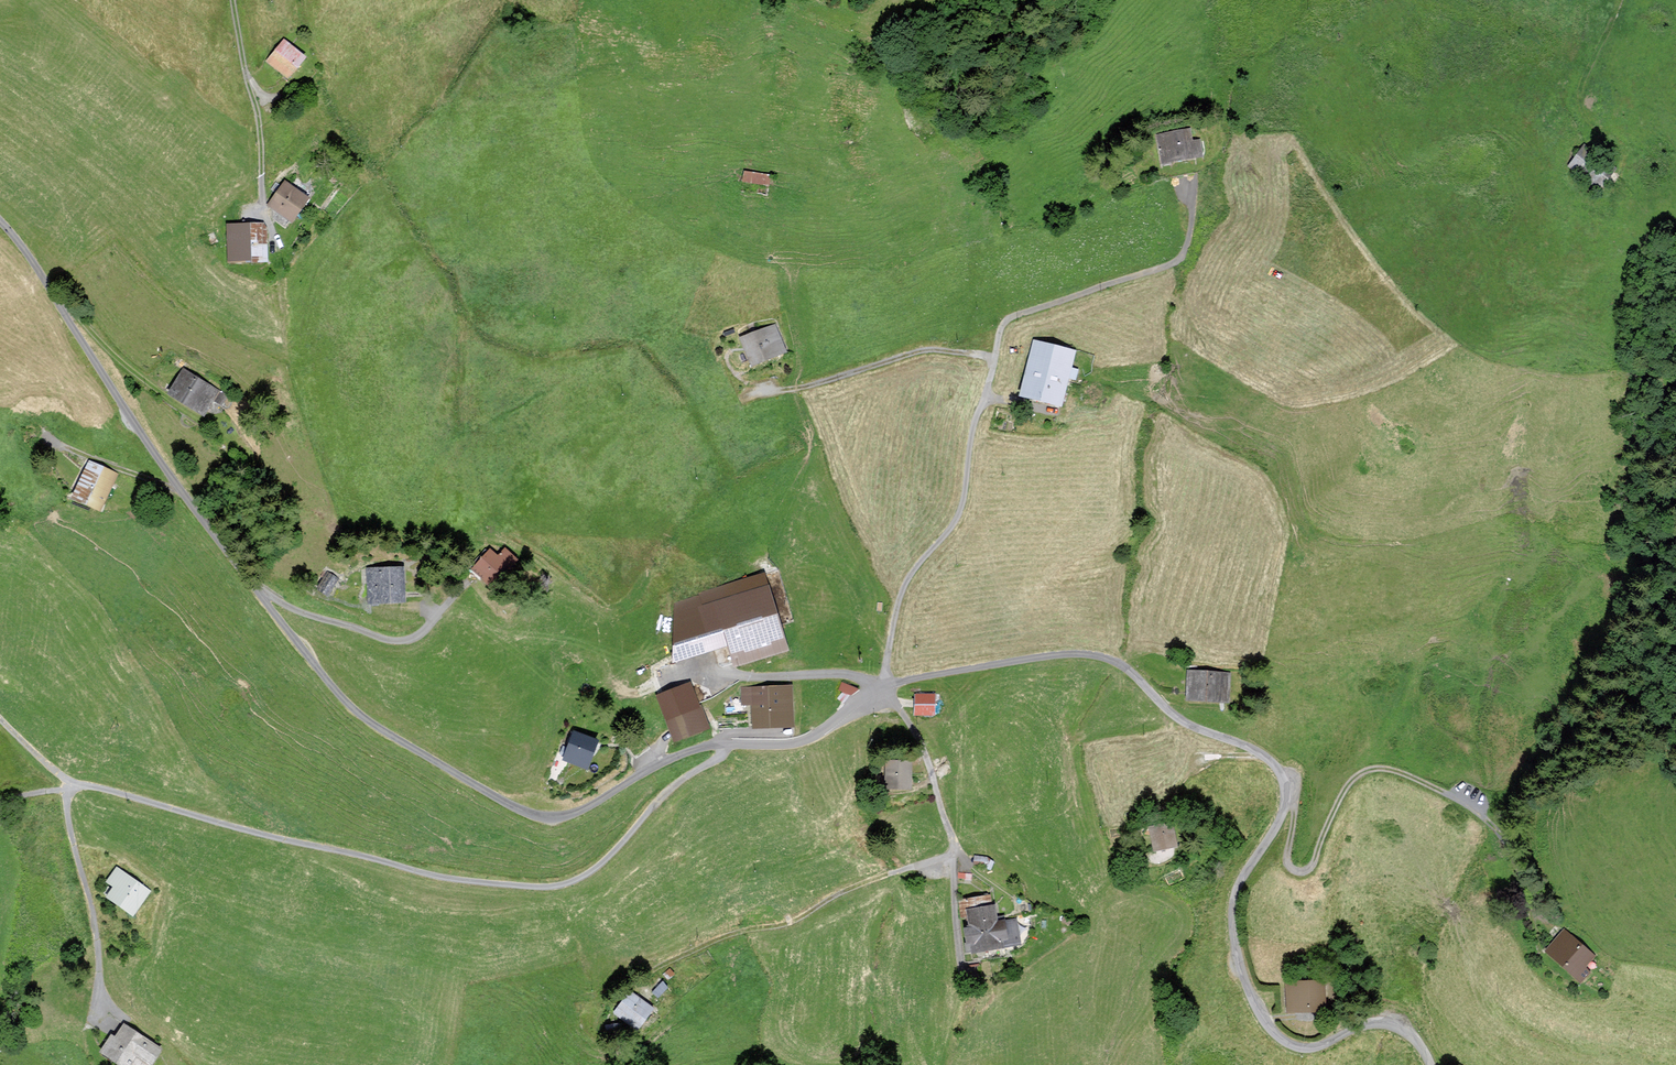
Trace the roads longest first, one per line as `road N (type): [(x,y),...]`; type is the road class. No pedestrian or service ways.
road 1 (unclassified): [(724,744),(663,762),(584,810),(549,819),(479,791),(353,712),(179,491),(0,223)]
road 2 (unclassified): [(1428,1064),(1406,1033),(1387,1025),(1368,1025),(1314,1050),(1280,1042),(1262,1020),(1239,965),(1232,914),(1234,893),(1284,802),(1280,774),(1258,751),(1177,719),(1128,669),(1085,655),(885,685)]
road 3 (unclassified): [(724,744),(718,758),(673,785),(601,866),(541,889),(447,881),(97,789),(69,790)]
road 4 (residential): [(885,685),(901,594),(961,509),(1001,326),(1175,262),(1192,224),(1191,180)]
road 5 (unclassified): [(638,988),(648,971),(669,960),(732,934),(791,923),(843,891),(952,858),(923,751),(885,685)]
road 6 (track): [(1550,932),(1489,822),(1383,770),(1345,788),(1310,868),(1292,873),(1294,790),(1284,782)]
road 7 (residential): [(67,790),(98,945),(91,1019),(106,1030)]
road 8 (track): [(232,0),(256,113),(271,246)]
road 9 (track): [(751,394),(925,350),(994,360)]
road 10 (track): [(1612,182),(1625,154),(1588,123),(1580,91),(1621,0)]
road 11 (unclassified): [(885,685),(808,739),(724,744)]
road 12 (track): [(191,414),(118,359),(71,308),(62,309)]
road 13 (track): [(750,678),(848,677),(870,695)]
road 14 (track): [(1263,755),(1202,762),(1163,809)]

